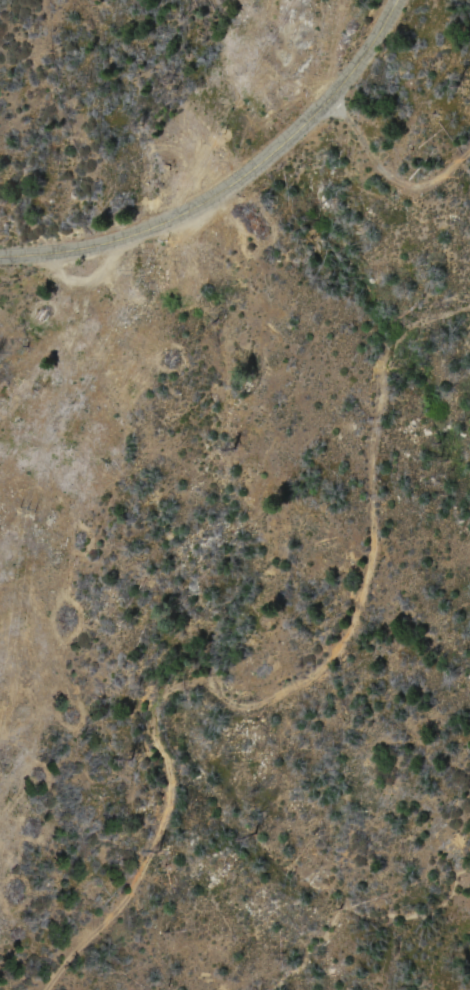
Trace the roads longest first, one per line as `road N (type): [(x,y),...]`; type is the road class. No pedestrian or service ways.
road 1 (residential): [(469,518),(402,623),(290,698),(221,767),(221,907),(166,989)]
road 2 (tertiary): [(0,254),(109,242),(258,173),(326,102),(391,0)]
road 3 (residential): [(326,102),(393,168),(429,184),(469,149)]

